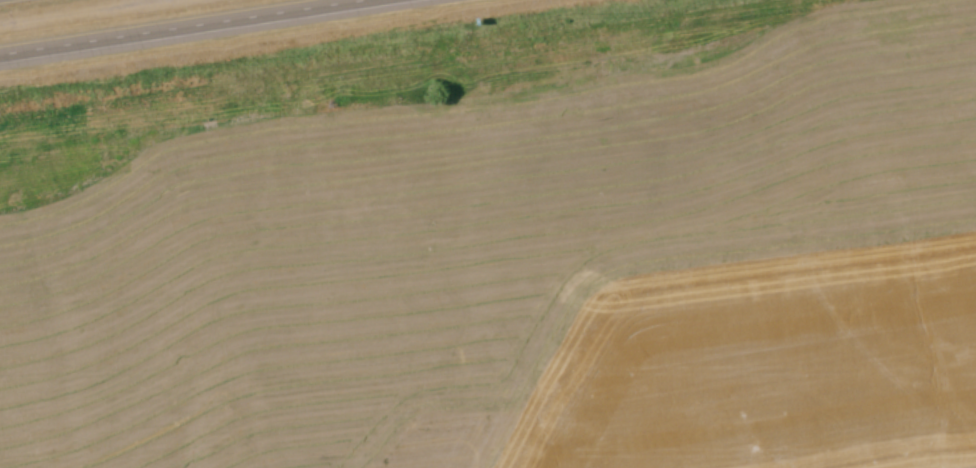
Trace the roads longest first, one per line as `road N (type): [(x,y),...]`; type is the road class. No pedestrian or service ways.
road 1 (motorway): [(0,54),(354,0)]

